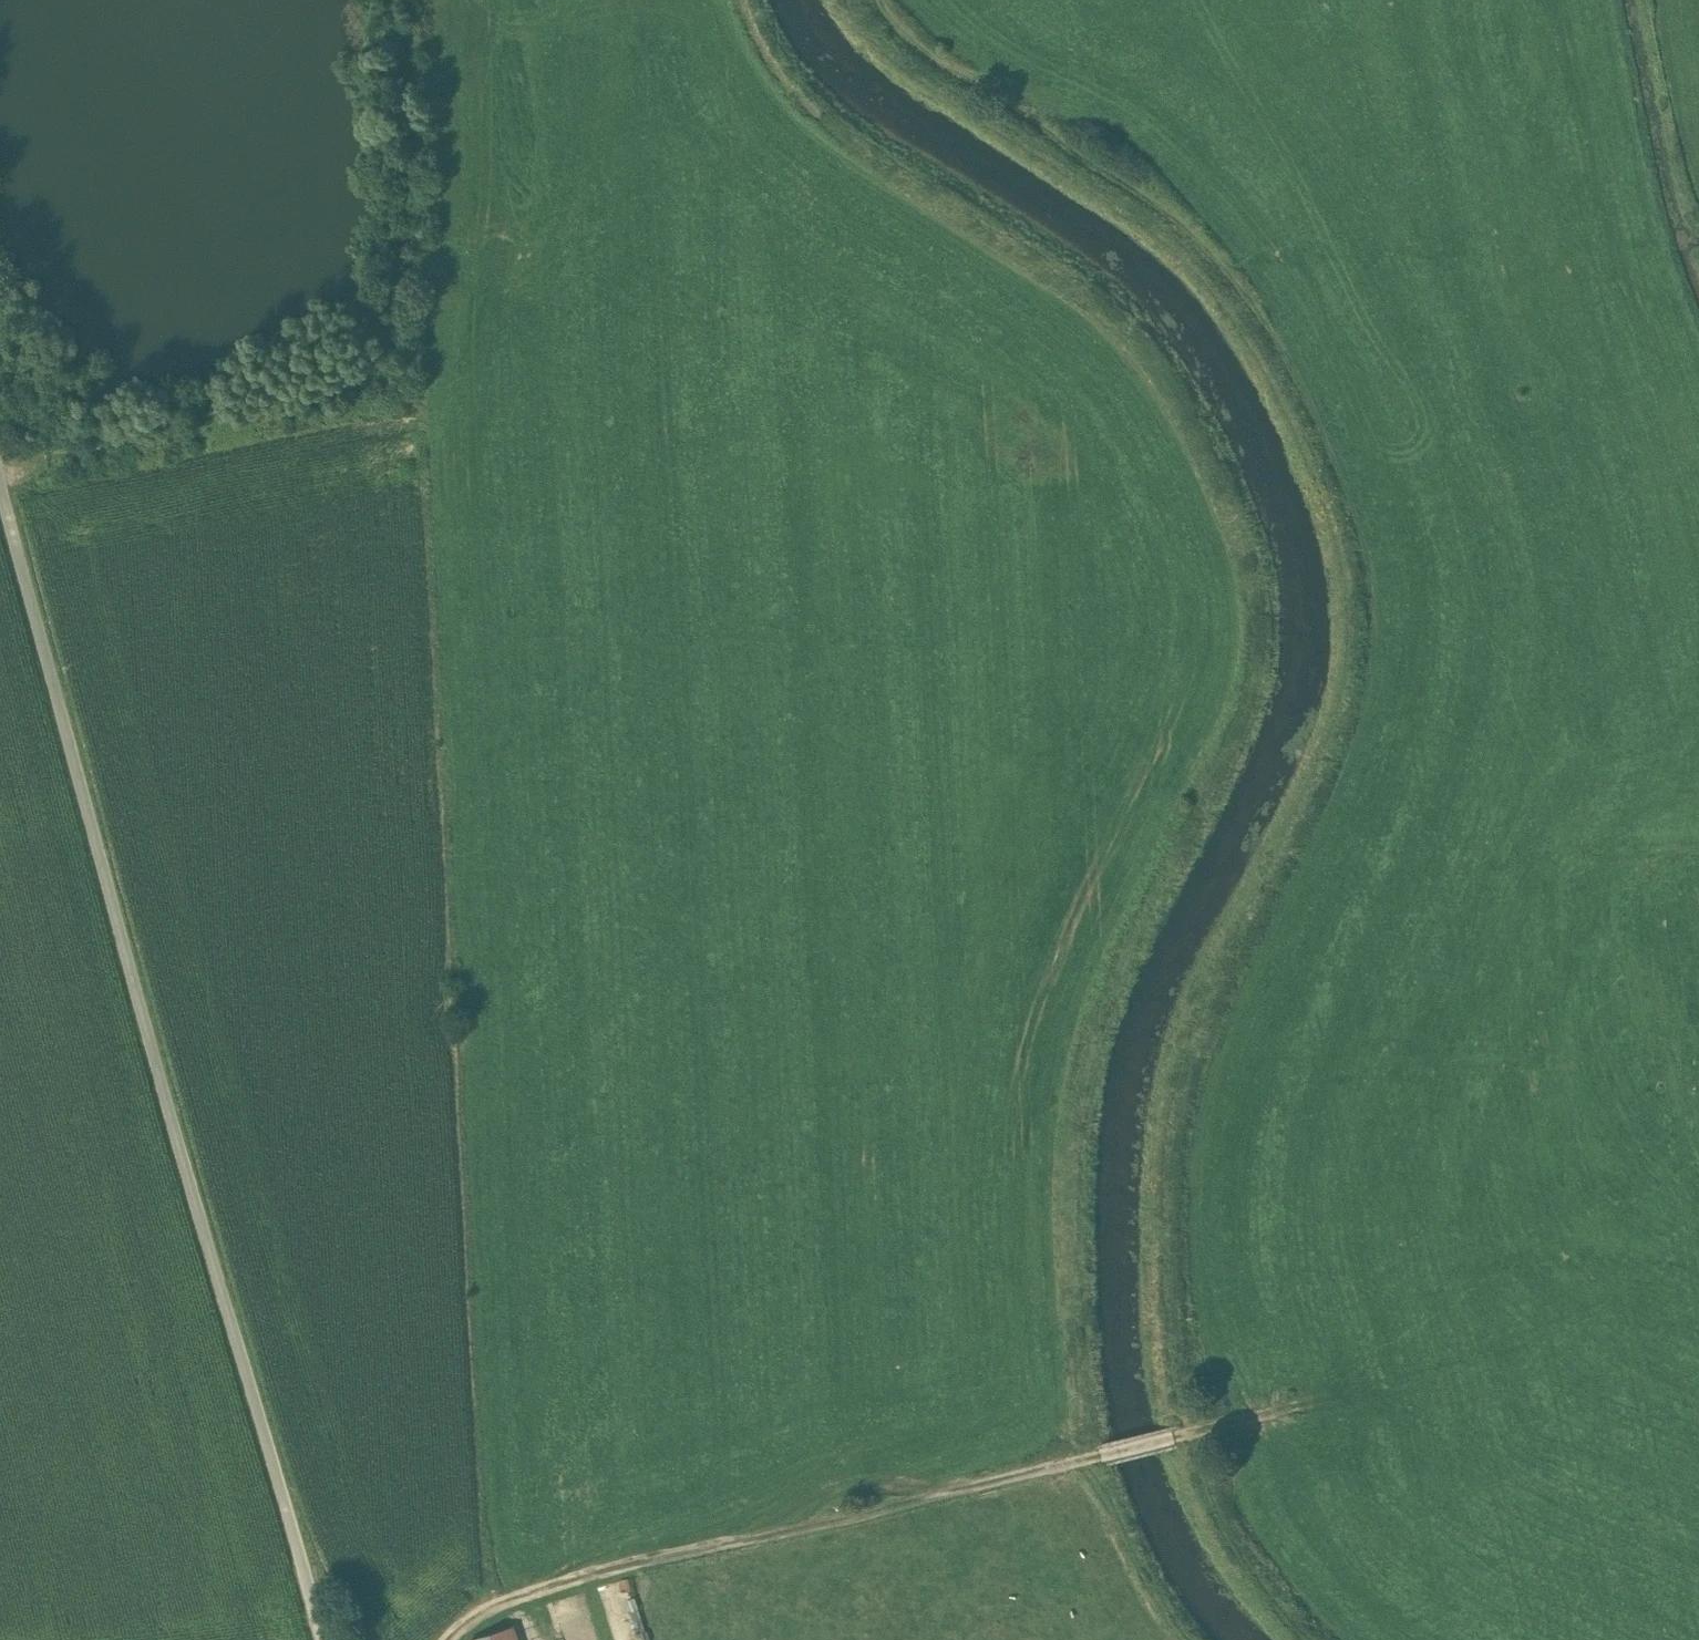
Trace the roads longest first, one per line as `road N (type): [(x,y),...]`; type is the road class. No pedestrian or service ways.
road 1 (unclassified): [(326,1639),(171,1114),(0,477)]
road 2 (track): [(876,0),(922,51),(1180,224),(1232,278),(1295,373),(1370,561),(1377,645),(1340,778)]
road 3 (track): [(446,1639),(485,1604),(1313,1403)]

